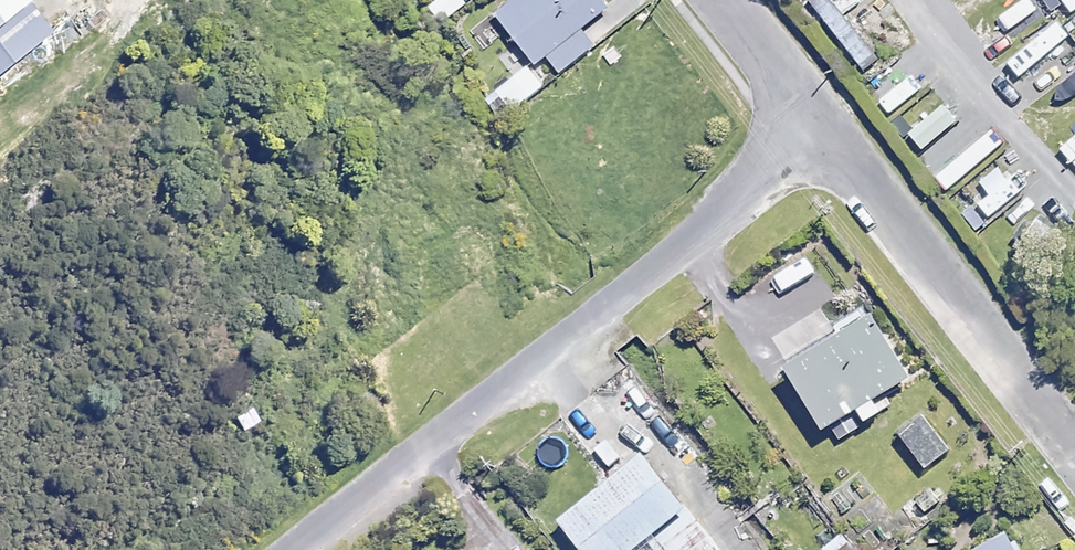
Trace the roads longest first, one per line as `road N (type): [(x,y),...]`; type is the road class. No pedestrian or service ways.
road 1 (residential): [(274,549),(816,127)]
road 2 (residential): [(816,127),(1074,457)]
road 3 (residential): [(716,0),(816,127)]

